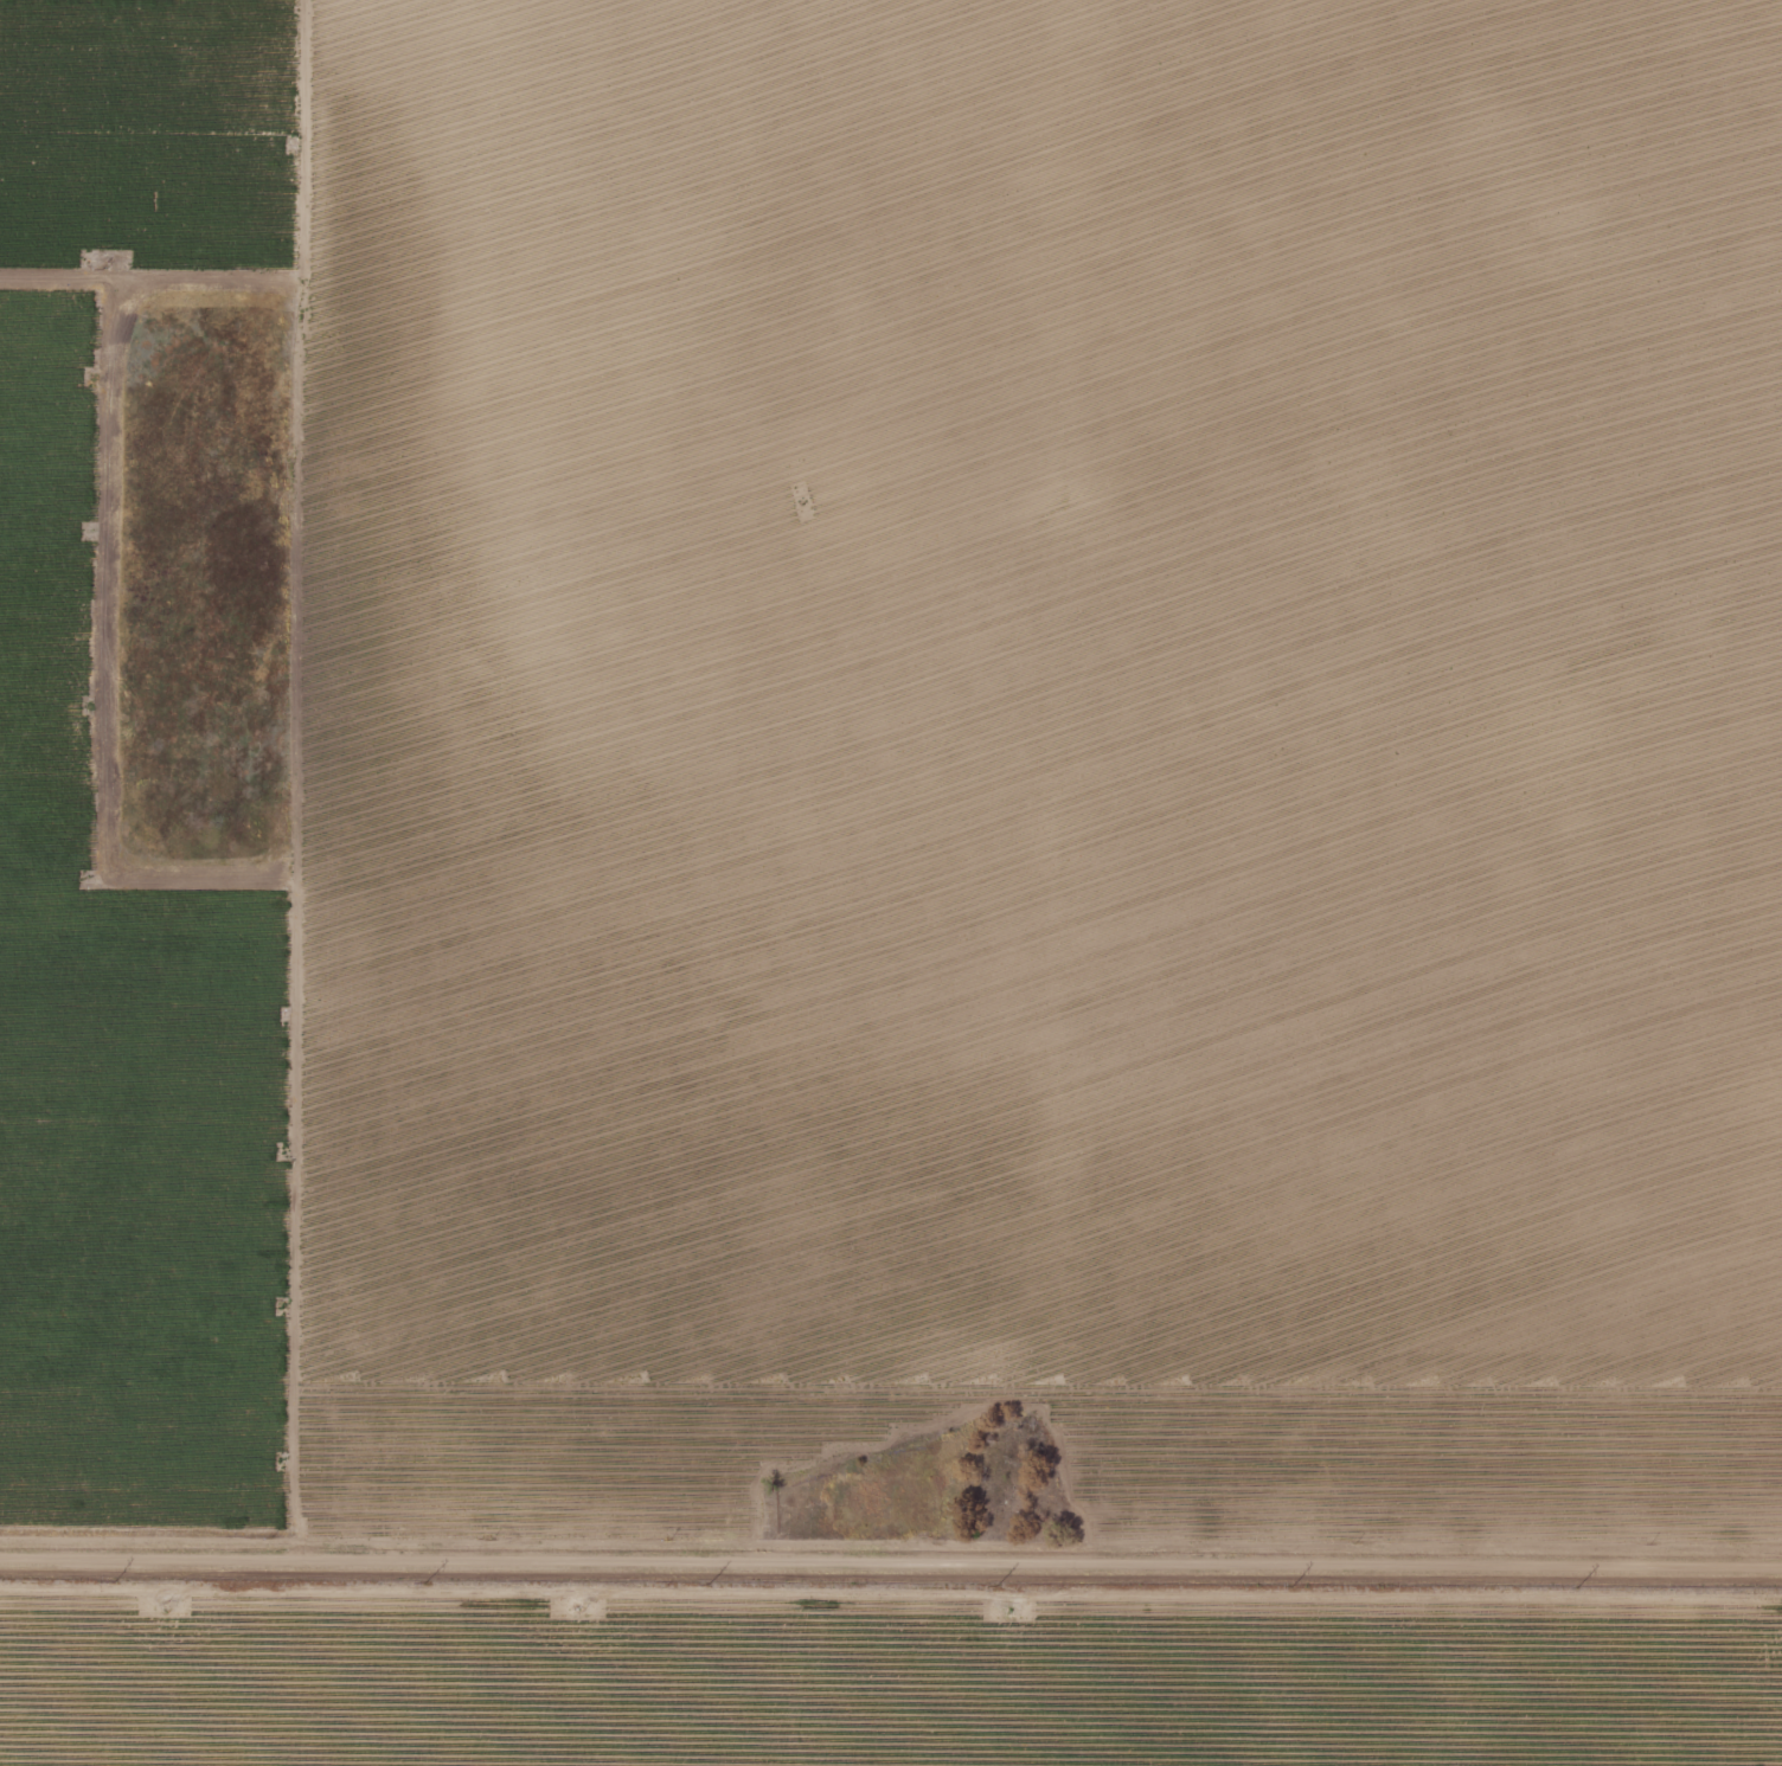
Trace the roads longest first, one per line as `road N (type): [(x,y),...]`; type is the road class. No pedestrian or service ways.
road 1 (residential): [(1781,1574),(0,1564)]

